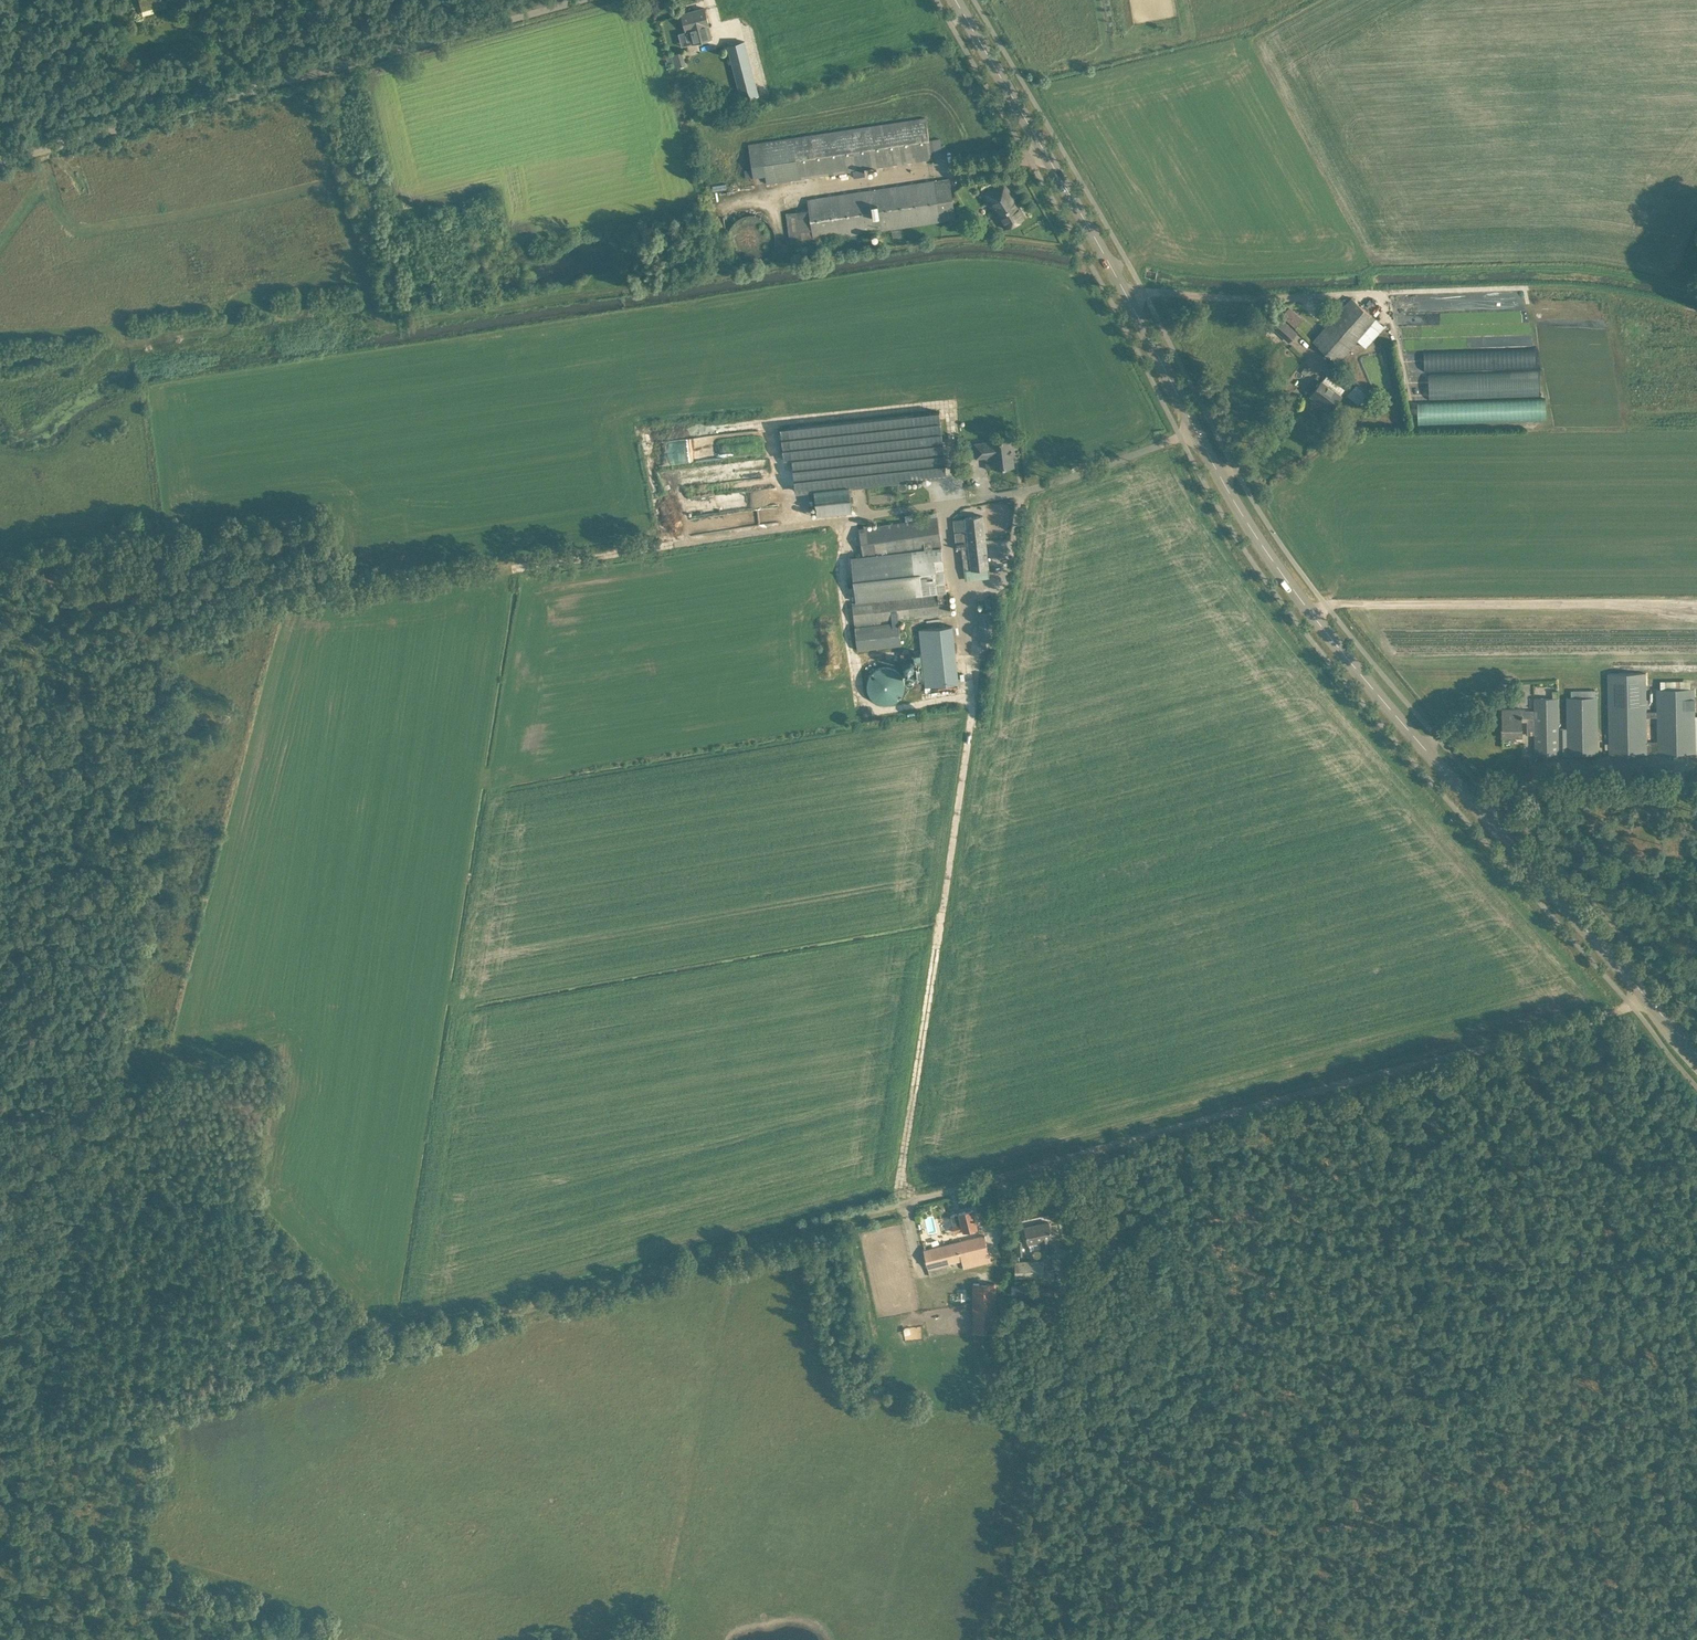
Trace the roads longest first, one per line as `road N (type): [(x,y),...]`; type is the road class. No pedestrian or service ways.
road 1 (secondary): [(1649,1000),(1324,627),(1252,528),(956,0)]
road 2 (track): [(0,1448),(918,1216)]
road 3 (unclassified): [(918,1216),(1649,1000)]
road 4 (unclassified): [(0,157),(578,0)]
road 5 (track): [(978,687),(904,1172),(918,1216)]

